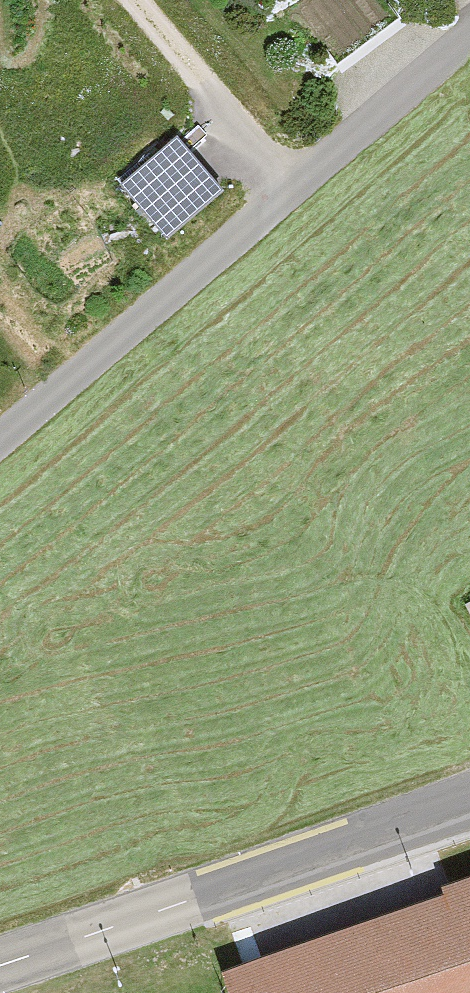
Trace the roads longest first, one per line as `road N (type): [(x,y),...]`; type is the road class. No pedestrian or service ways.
road 1 (residential): [(469,41),(0,450)]
road 2 (tertiary): [(175,906),(469,794)]
road 3 (track): [(302,188),(146,0)]
road 4 (tertiary): [(175,906),(0,963)]

